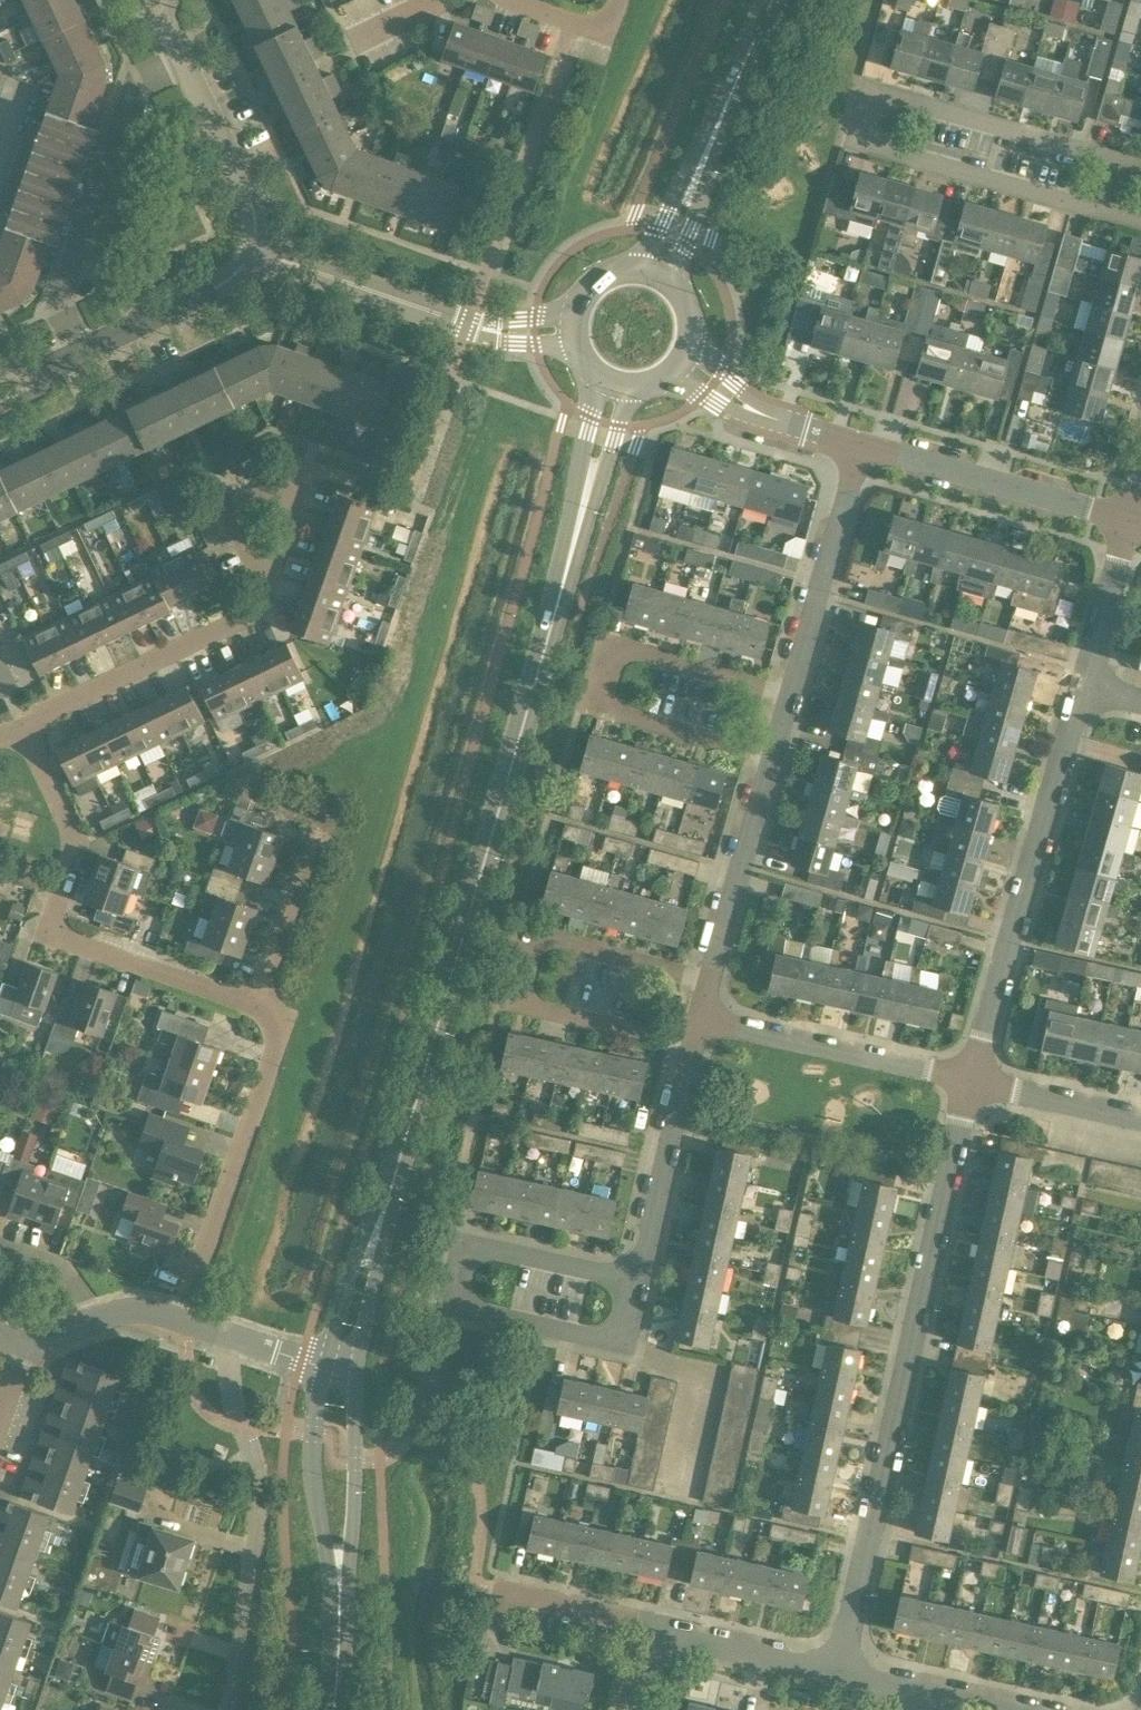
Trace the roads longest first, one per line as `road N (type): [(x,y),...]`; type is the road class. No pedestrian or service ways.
road 1 (tertiary): [(578,526),(391,1187)]
road 2 (residential): [(840,1671),(970,1081)]
road 3 (residential): [(1140,219),(898,153),(868,131),(880,104),(905,104),(1140,163)]
road 4 (residential): [(257,1005),(48,934),(75,840),(25,733)]
road 5 (residential): [(693,1044),(520,1002),(537,937),(709,982)]
road 6 (residential): [(789,693),(622,645),(604,708),(771,756)]
road 7 (residential): [(970,1081),(1085,687)]
road 8 (residential): [(229,1709),(262,1486),(230,1392),(233,1338)]
road 9 (residential): [(183,1322),(280,1033),(269,1009),(257,1005)]
road 10 (residential): [(82,351),(59,300),(133,87),(184,62)]
road 11 (residential): [(637,1280),(624,1342),(543,1324),(454,1305),(468,1243)]
road 12 (residential): [(25,733),(45,712),(257,611),(268,582)]
road 13 (residential): [(1132,519),(863,444)]
road 14 (residential): [(970,1081),(701,1015)]
road 15 (residential): [(863,444),(789,693)]
road 16 (residential): [(693,1044),(637,1280)]
road 17 (tertiary): [(326,1363),(314,1479),(339,1600)]
road 18 (residential): [(771,756),(709,982)]
road 19 (tertiary): [(339,1600),(353,1513),(358,1368)]
road 20 (residential): [(465,323),(251,251)]
road 21 (residential): [(251,251),(248,198),(184,62)]
road 22 (residential): [(251,251),(228,281),(82,351)]
road 23 (residential): [(840,1671),(649,1624)]
road 24 (tertiary): [(677,287),(727,103)]
road 25 (tertiary): [(391,1187),(361,1236),(326,1363)]
road 26 (tertiary): [(727,103),(636,268)]
road 27 (tertiary): [(358,1368),(391,1187)]
road 28 (residential): [(1085,687),(1132,519)]
road 29 (residential): [(1140,1117),(970,1081)]
road 30 (residential): [(257,1005),(314,841)]
road 31 (residential): [(468,1243),(637,1280)]
road 32 (tertiary): [(595,371),(578,526)]
road 33 (residential): [(300,494),(281,488),(234,508),(268,582)]
road 34 (tertiary): [(578,526),(634,386)]
road 35 (residential): [(670,373),(731,412),(805,428)]
road 36 (residential): [(805,428),(753,402),(691,341)]
road 37 (residential): [(649,1624),(509,1594)]
road 38 (residential): [(619,0),(600,31),(509,0)]
road 39 (residential): [(0,1246),(55,1265),(97,1320)]
road 40 (residential): [(465,323),(498,342),(579,349)]

